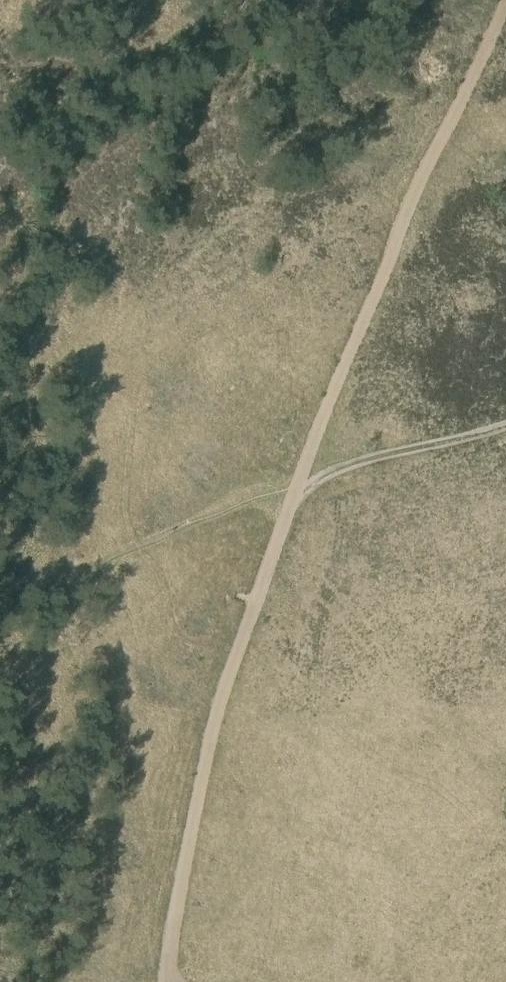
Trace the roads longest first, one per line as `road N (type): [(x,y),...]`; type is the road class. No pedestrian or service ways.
road 1 (track): [(505,0),(419,179),(297,487)]
road 2 (track): [(297,487),(218,693),(166,981)]
road 3 (track): [(505,425),(364,460),(297,487)]

